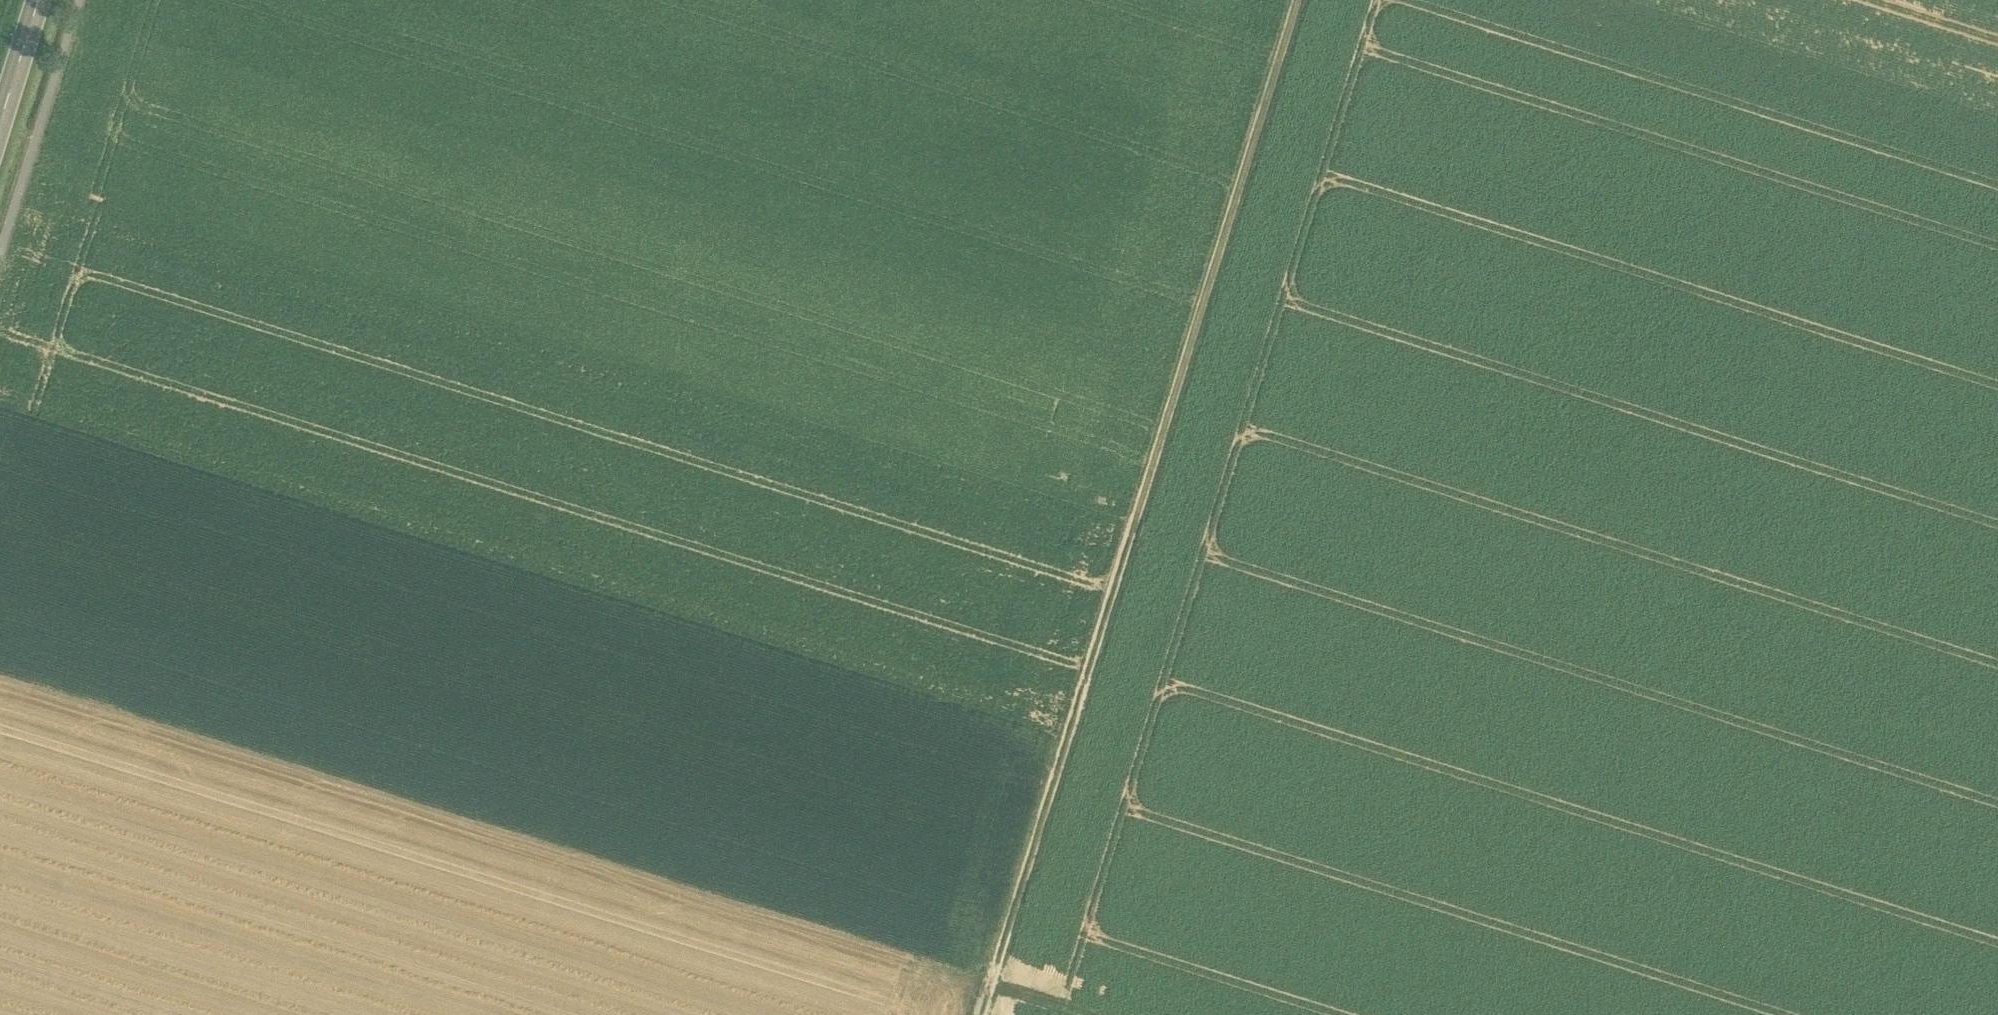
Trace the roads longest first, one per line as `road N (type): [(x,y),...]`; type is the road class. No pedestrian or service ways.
road 1 (track): [(978,1014),(1296,0)]
road 2 (primary): [(0,122),(38,0)]

